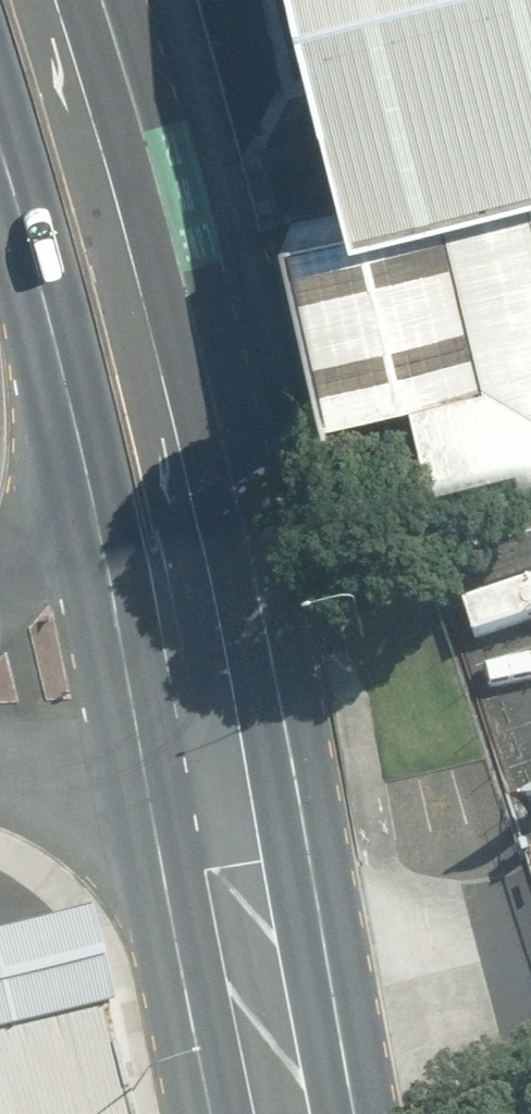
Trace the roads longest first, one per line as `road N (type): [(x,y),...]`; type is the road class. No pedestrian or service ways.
road 1 (primary): [(83,0),(118,100),(264,668),(352,1113)]
road 2 (primary): [(233,1113),(91,461),(0,133)]

